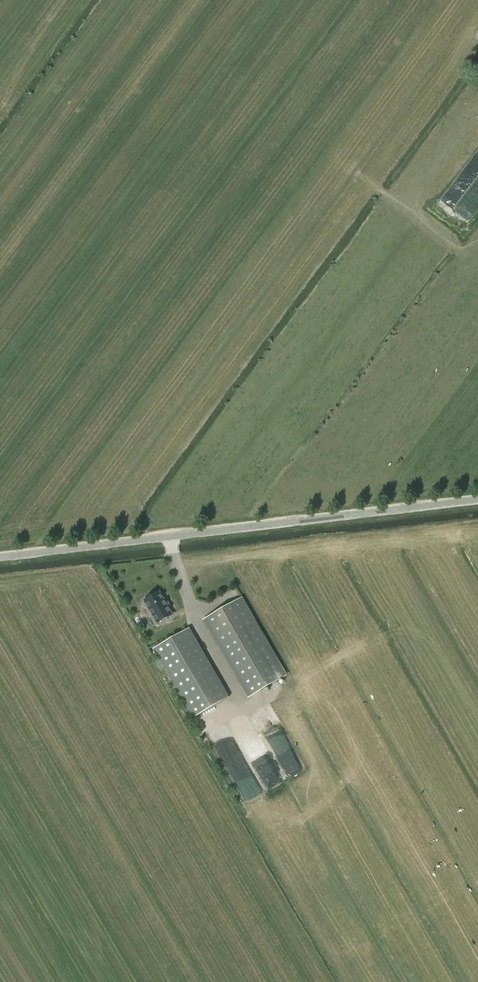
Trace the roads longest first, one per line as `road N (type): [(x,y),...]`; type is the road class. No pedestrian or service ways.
road 1 (tertiary): [(0,558),(477,499)]

